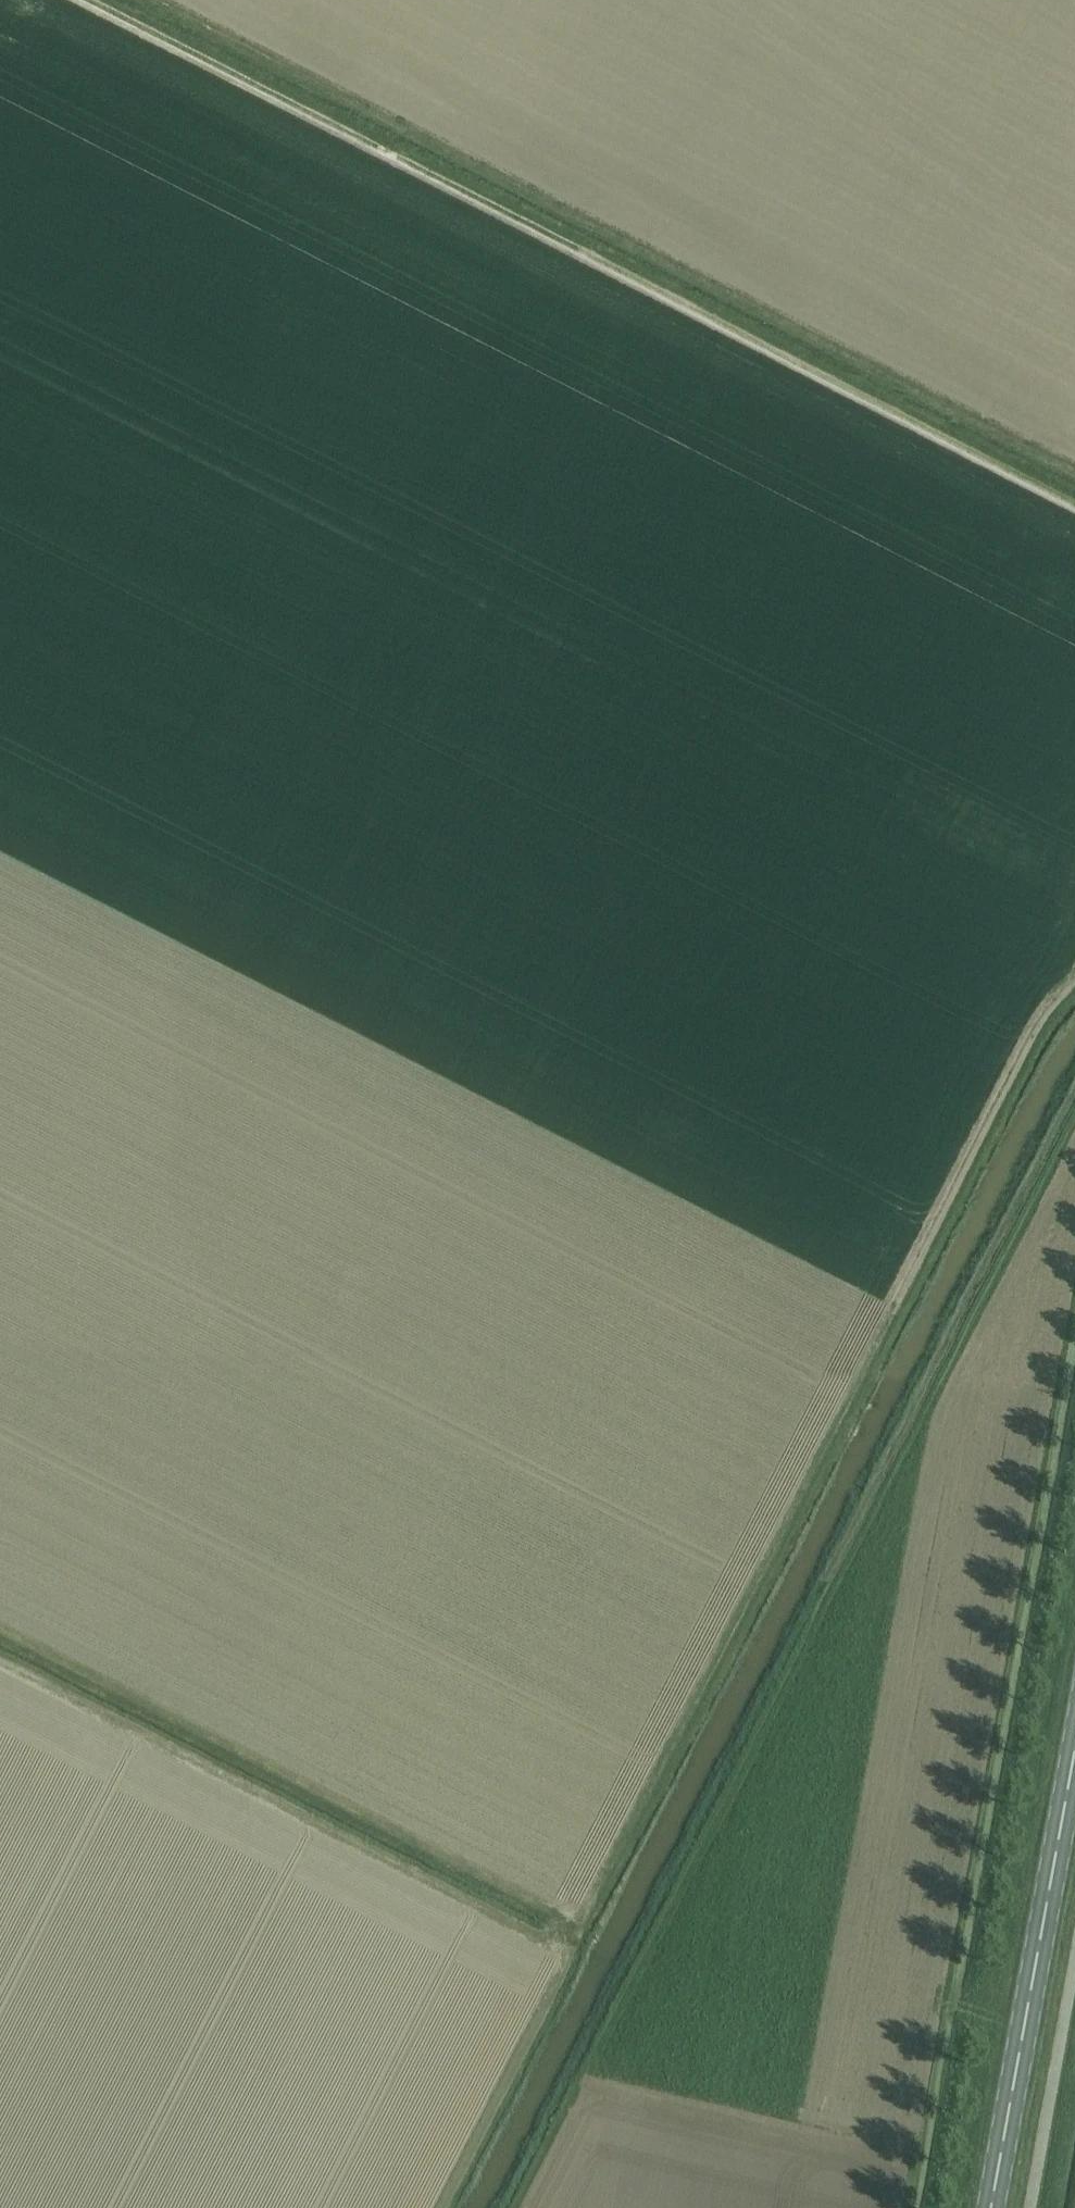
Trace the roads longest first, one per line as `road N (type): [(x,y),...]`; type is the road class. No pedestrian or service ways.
road 1 (primary): [(995,2207),(1074,1766)]

